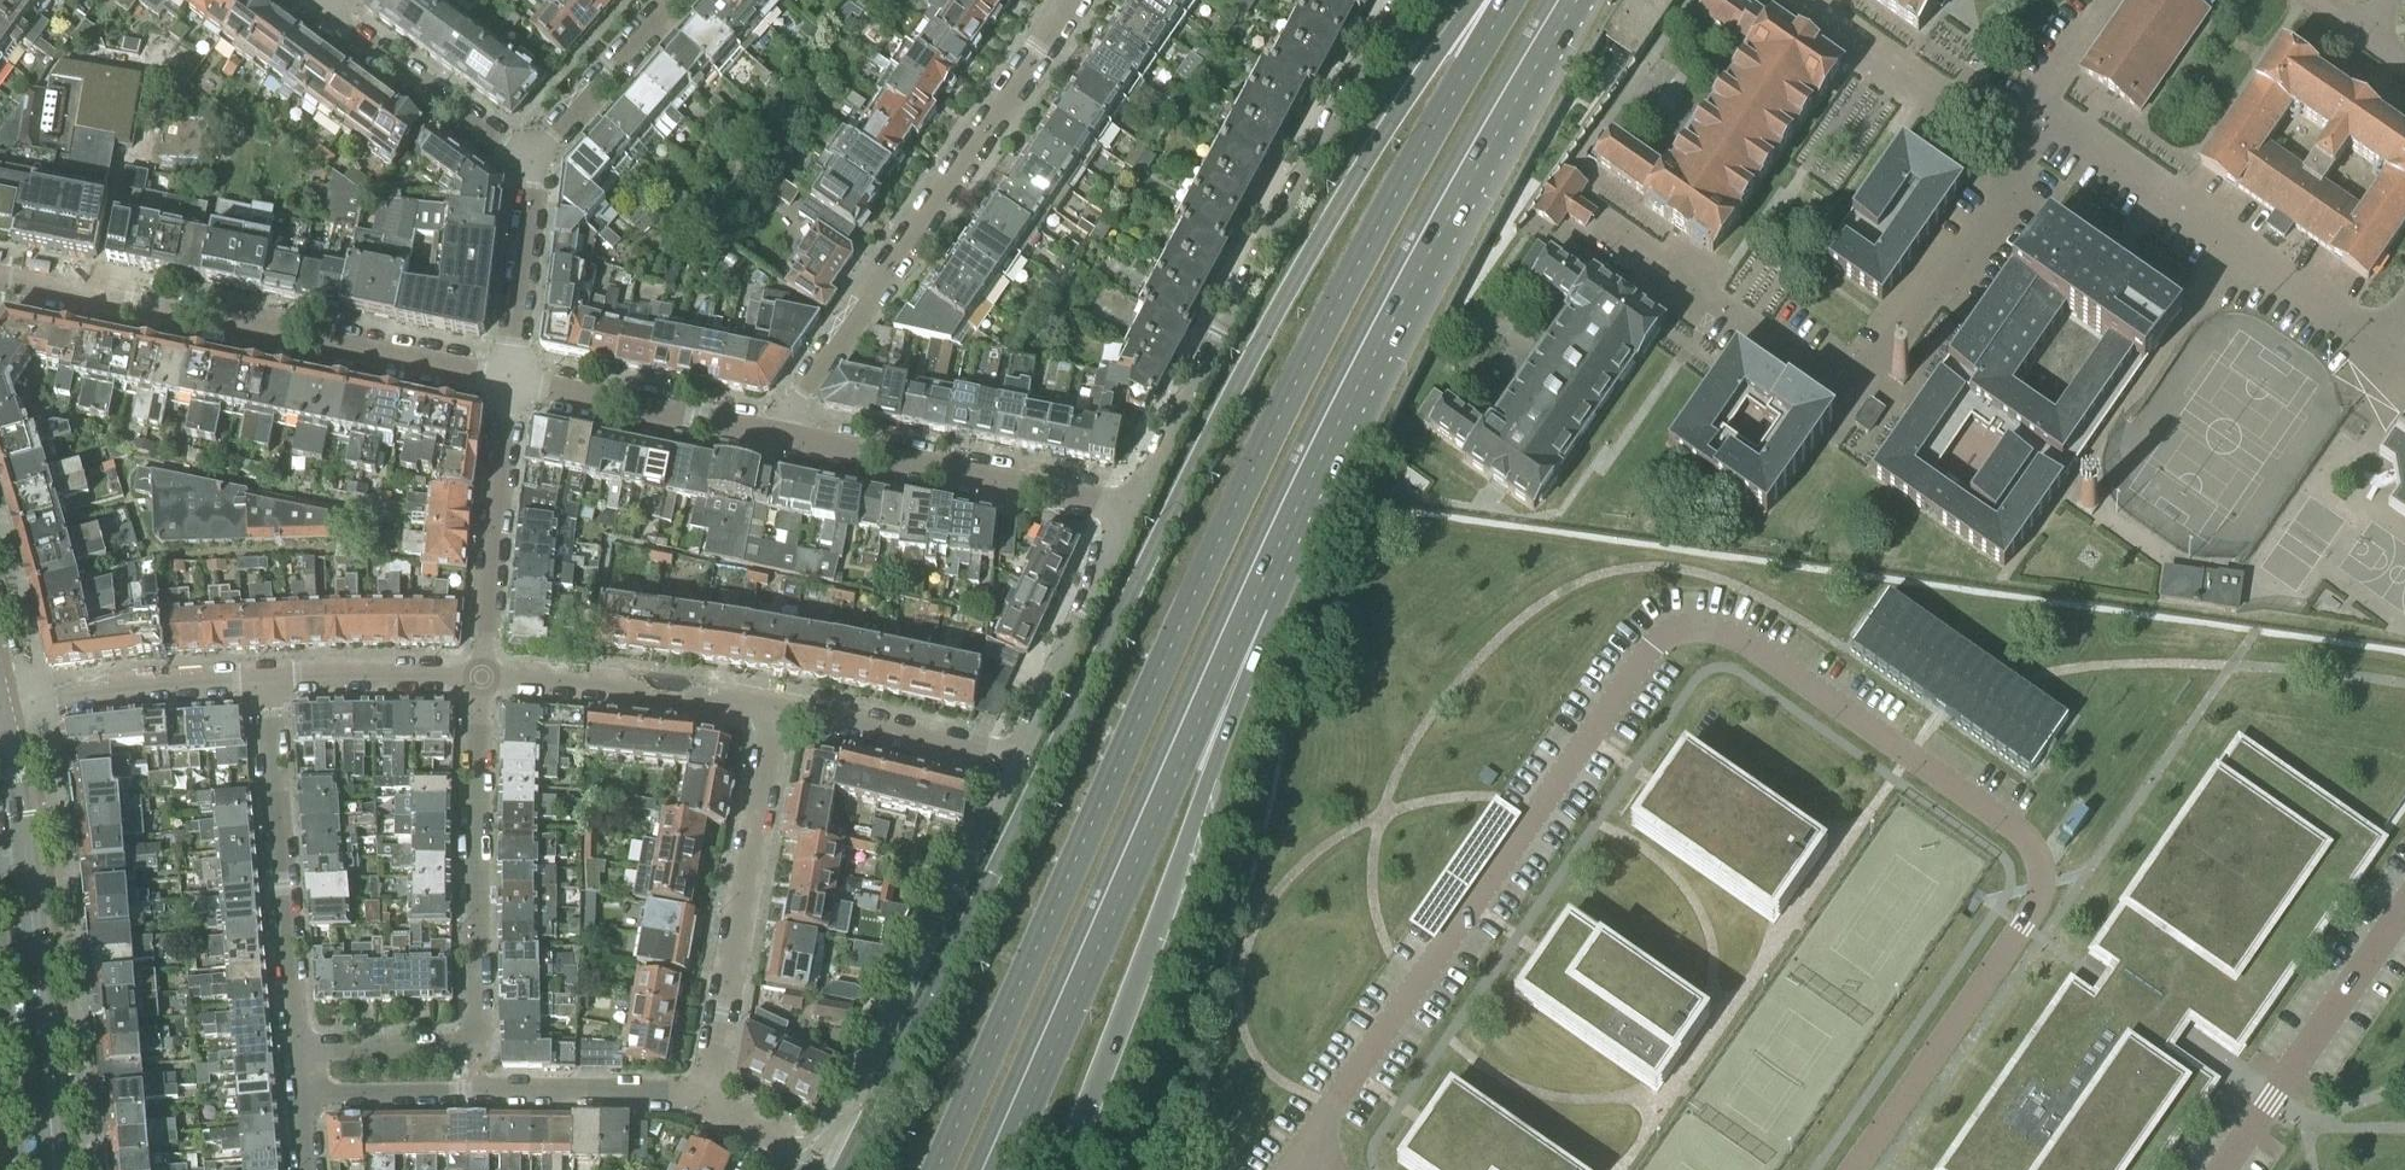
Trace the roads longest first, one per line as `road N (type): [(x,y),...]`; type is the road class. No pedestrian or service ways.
road 1 (primary): [(1474,0),(1299,271),(1186,478),(872,1114),(835,1169)]
road 2 (primary): [(1511,0),(1343,292),(1224,527),(938,1169)]
road 3 (primary): [(1000,1169),(1290,521)]
road 4 (primary): [(1061,1169),(1275,616),(1290,521)]
road 5 (residential): [(1610,242),(1830,383),(1867,379),(2038,133)]
road 6 (primary): [(1290,521),(1486,152),(1578,0)]
road 7 (residential): [(1408,0),(1128,513)]
road 8 (residential): [(296,1051),(476,1046),(482,677)]
road 9 (residential): [(774,435),(1073,0)]
road 10 (residential): [(512,381),(0,277)]
road 11 (tertiary): [(54,1169),(15,775),(0,705)]
road 12 (residential): [(1014,763),(824,1169)]
road 13 (residential): [(2404,319),(2376,341),(2354,334),(2051,116)]
road 14 (residential): [(701,1105),(777,706)]
road 15 (residential): [(701,1105),(670,1089),(301,1096)]
road 16 (residential): [(296,1051),(266,680)]
road 17 (residential): [(1128,513),(774,435)]
road 18 (residential): [(777,706),(712,696),(685,705),(632,698),(605,684),(482,677)]
road 19 (residential): [(482,677),(512,381)]
road 20 (residential): [(1128,513),(1014,763)]
road 21 (residential): [(1804,0),(1937,92),(1997,102),(2038,133)]
road 22 (residential): [(774,435),(512,381)]
road 23 (residential): [(0,704),(266,680)]
road 24 (residential): [(532,156),(499,142),(327,17)]
road 25 (residential): [(1014,763),(777,706)]
road 26 (residential): [(512,381),(532,156)]
road 27 (residential): [(266,680),(482,677)]
road 28 (residential): [(532,156),(674,0)]
road 29 (residential): [(2051,116),(2044,91),(2106,0)]

